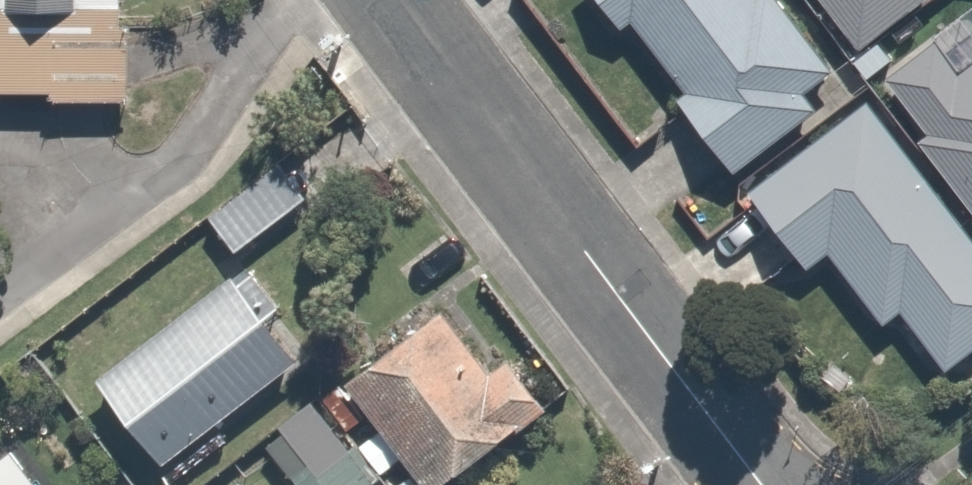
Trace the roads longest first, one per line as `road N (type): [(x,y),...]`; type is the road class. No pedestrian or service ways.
road 1 (residential): [(758,484),(392,0)]

